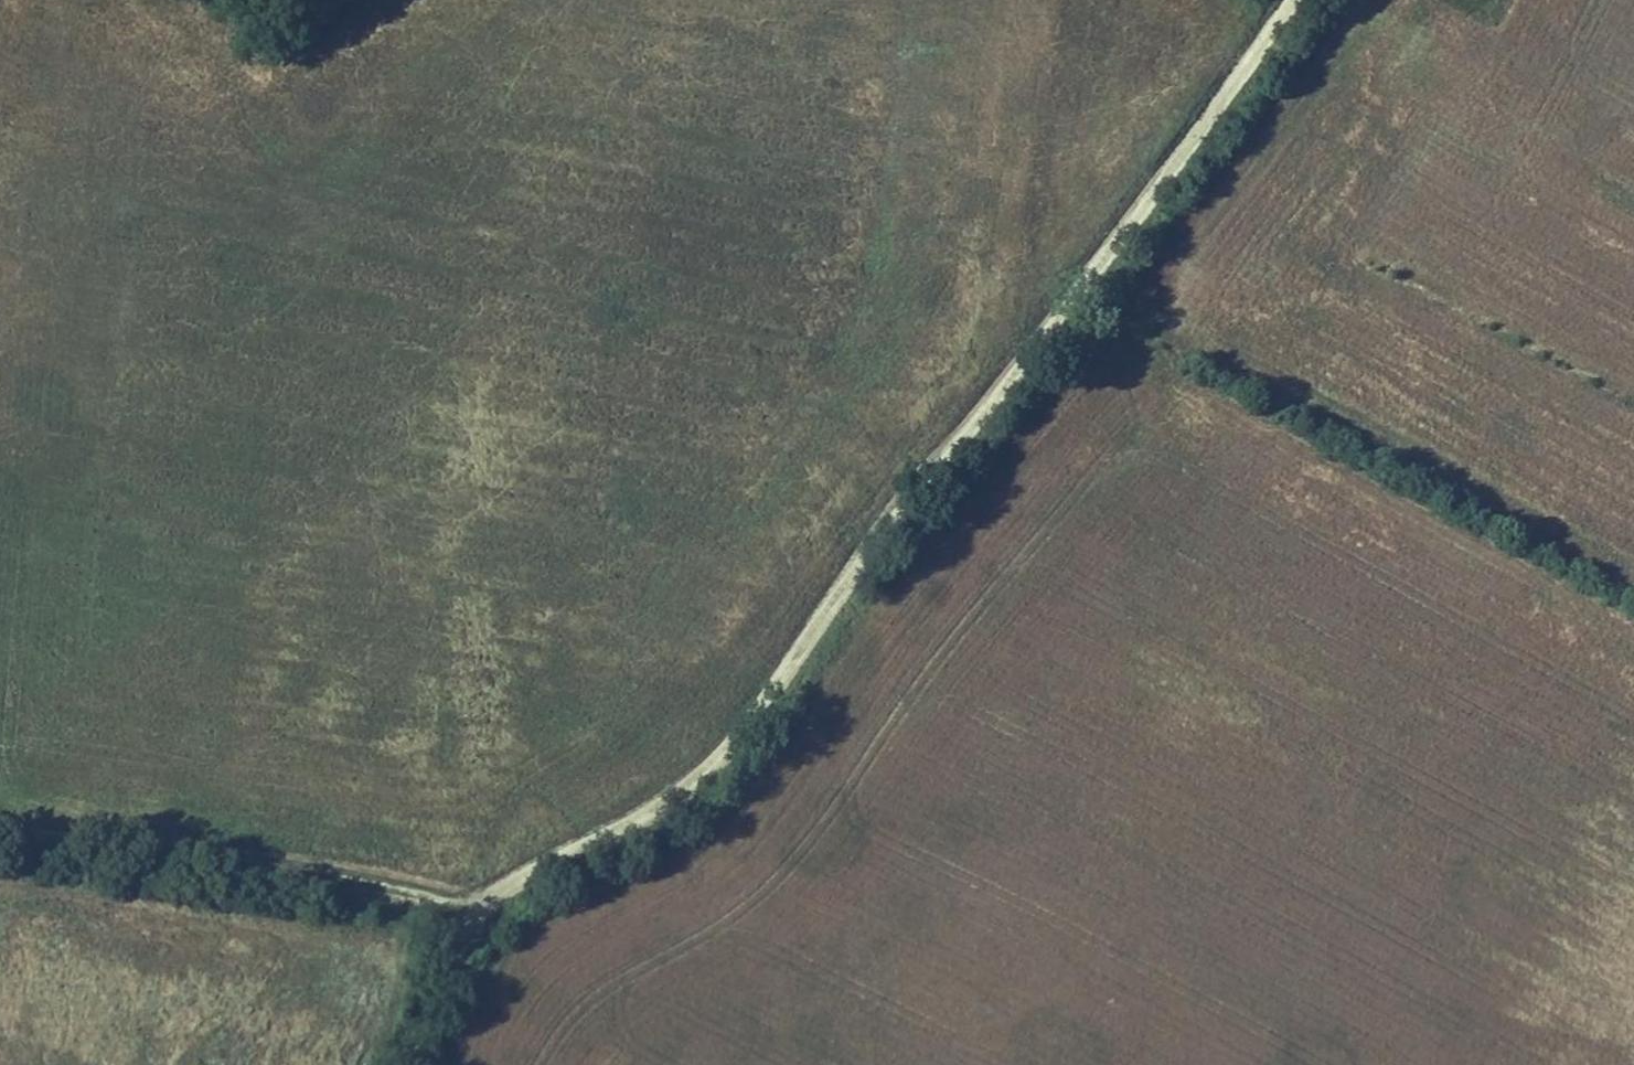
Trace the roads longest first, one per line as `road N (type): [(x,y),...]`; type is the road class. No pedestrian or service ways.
road 1 (track): [(0,832),(483,906),(518,877),(654,808),(739,735),(849,577),(1136,216),(1292,0)]
road 2 (track): [(396,1064),(483,906)]

